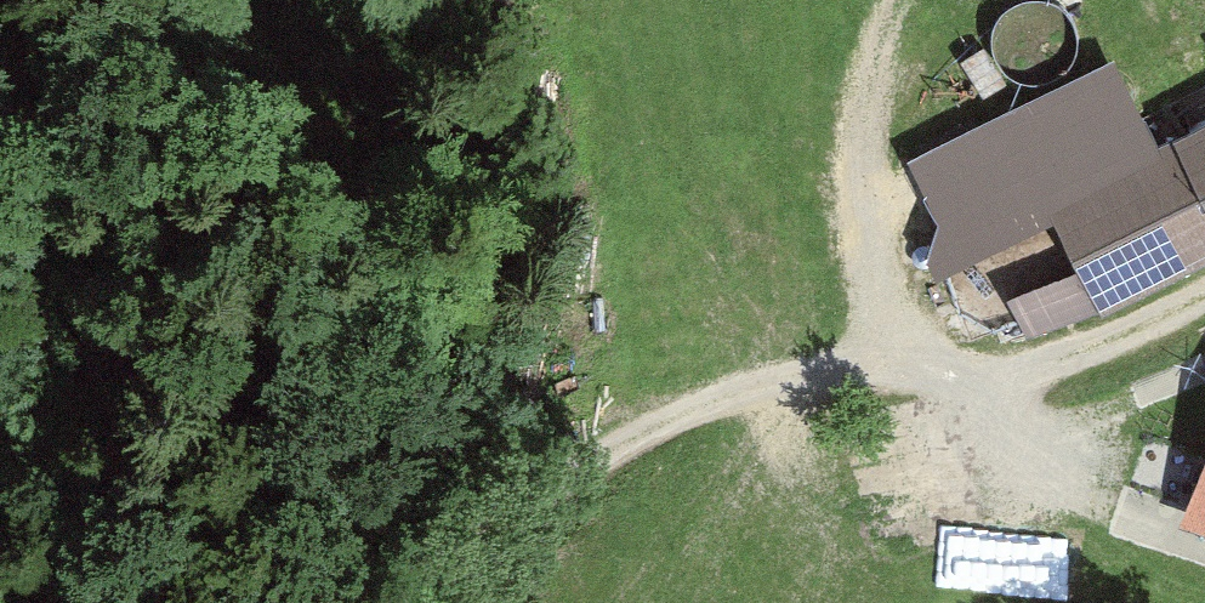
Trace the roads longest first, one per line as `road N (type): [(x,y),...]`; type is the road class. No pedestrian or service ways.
road 1 (track): [(309,602),(456,560),(690,403),(894,354)]
road 2 (track): [(0,197),(15,217),(22,353),(52,466),(96,551),(158,586),(220,602)]
road 3 (track): [(894,354),(1046,356),(1204,292)]

